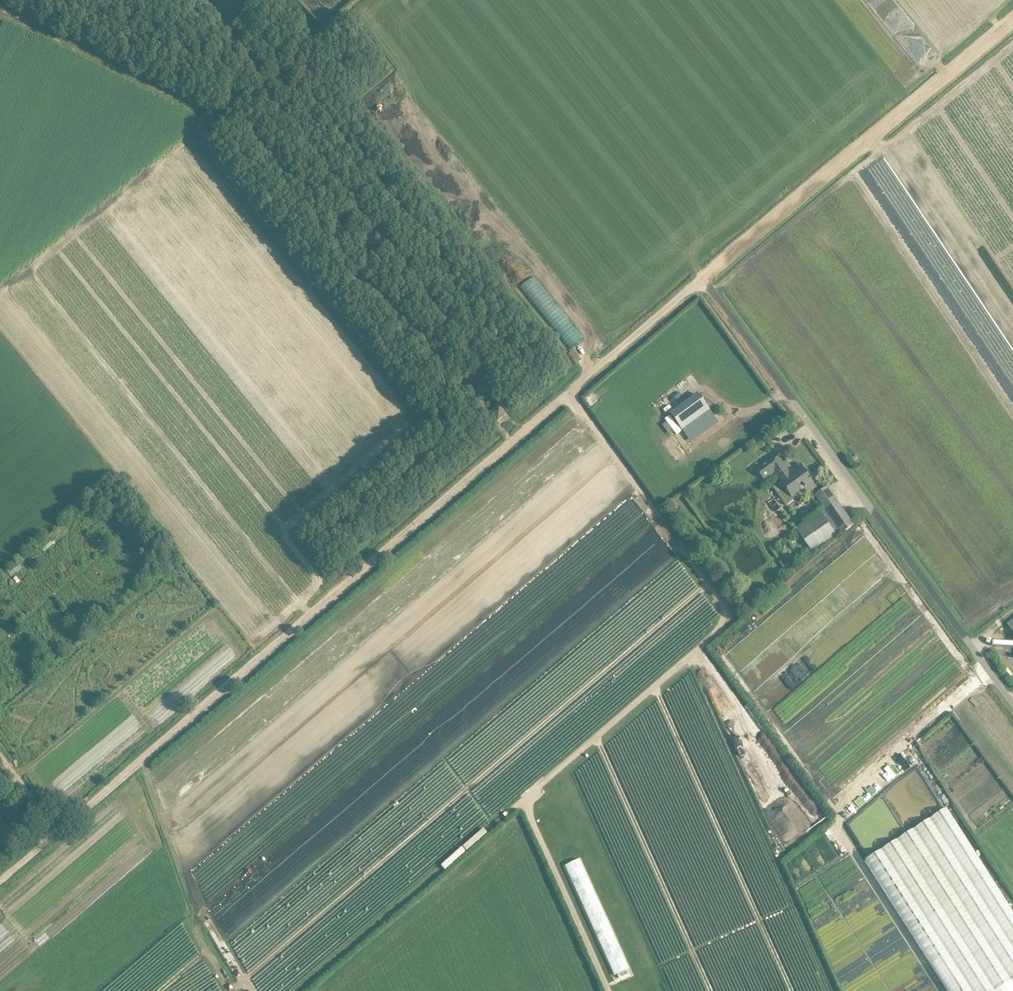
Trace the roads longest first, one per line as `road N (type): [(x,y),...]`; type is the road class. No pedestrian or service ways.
road 1 (unclassified): [(1012,704),(702,279),(570,392)]
road 2 (track): [(56,833),(511,440)]
road 3 (track): [(202,0),(255,56),(275,102),(485,359),(483,404),(511,440)]
road 4 (track): [(1012,19),(702,279)]

